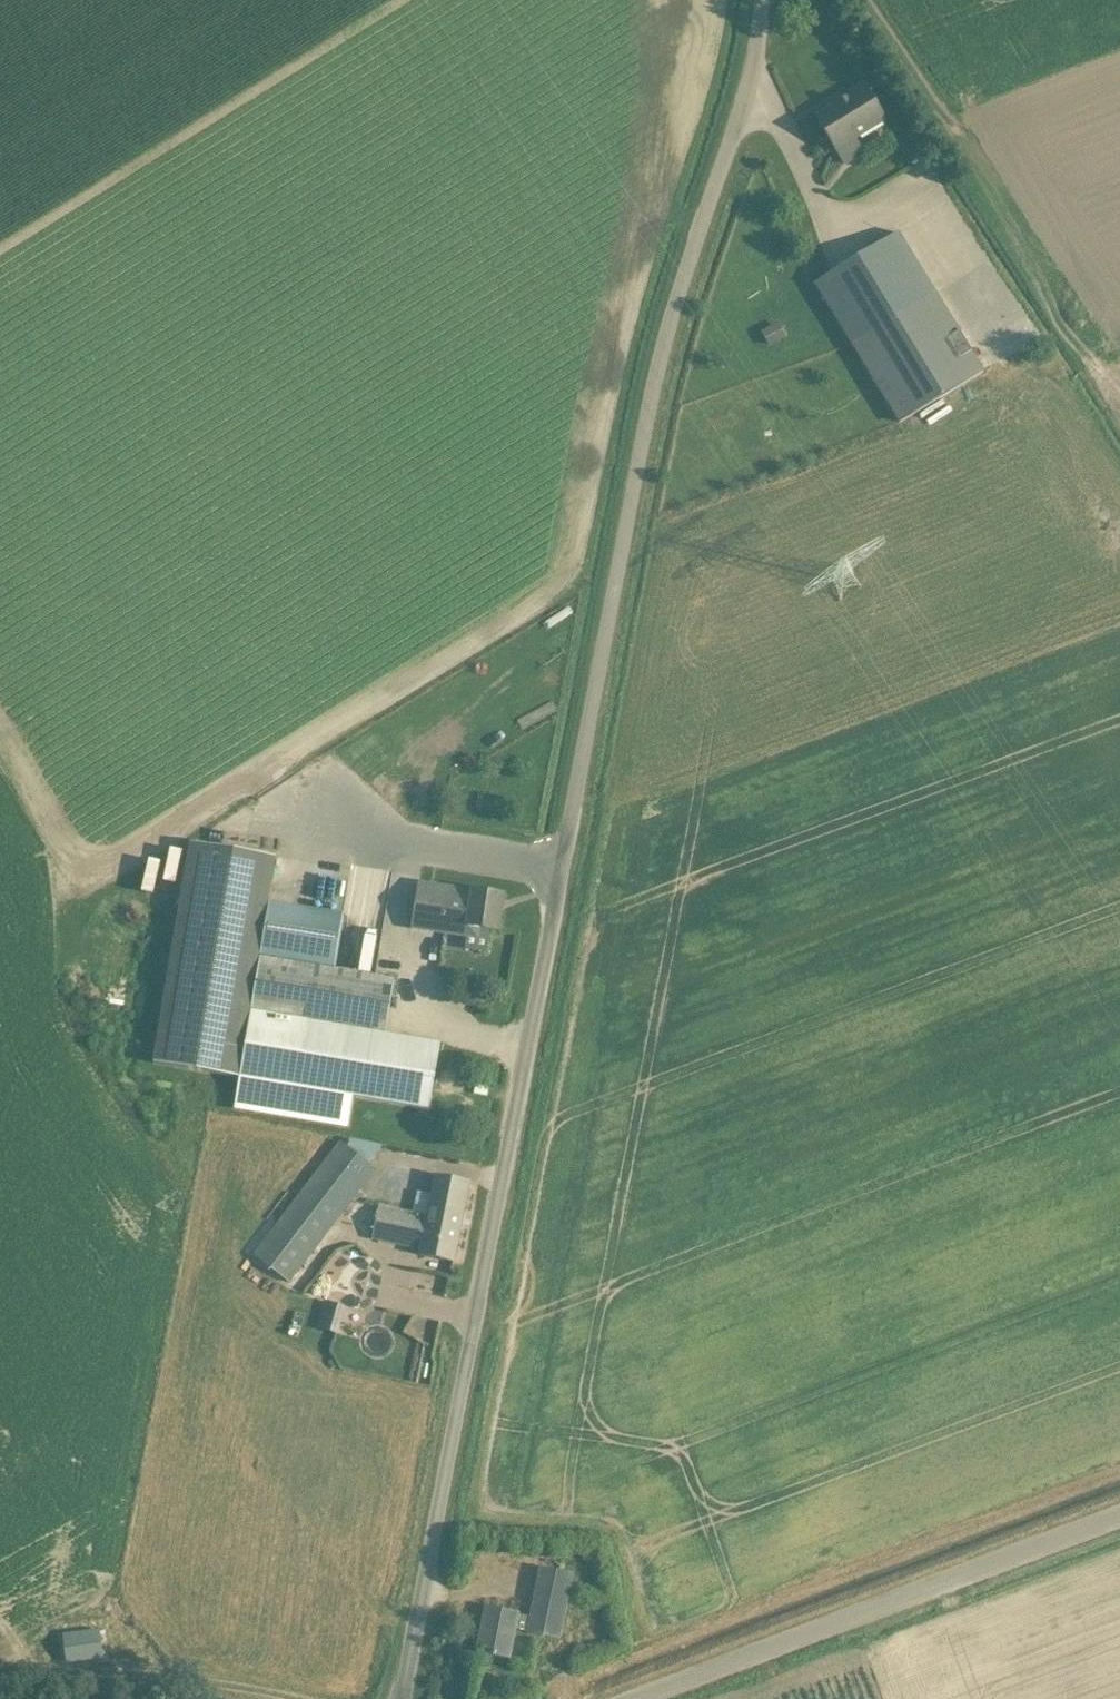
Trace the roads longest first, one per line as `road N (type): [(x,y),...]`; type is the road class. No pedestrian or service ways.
road 1 (unclassified): [(402,1698),(643,441),(680,282),(743,100),(760,0)]
road 2 (unclassified): [(629,1698),(1119,1514)]

